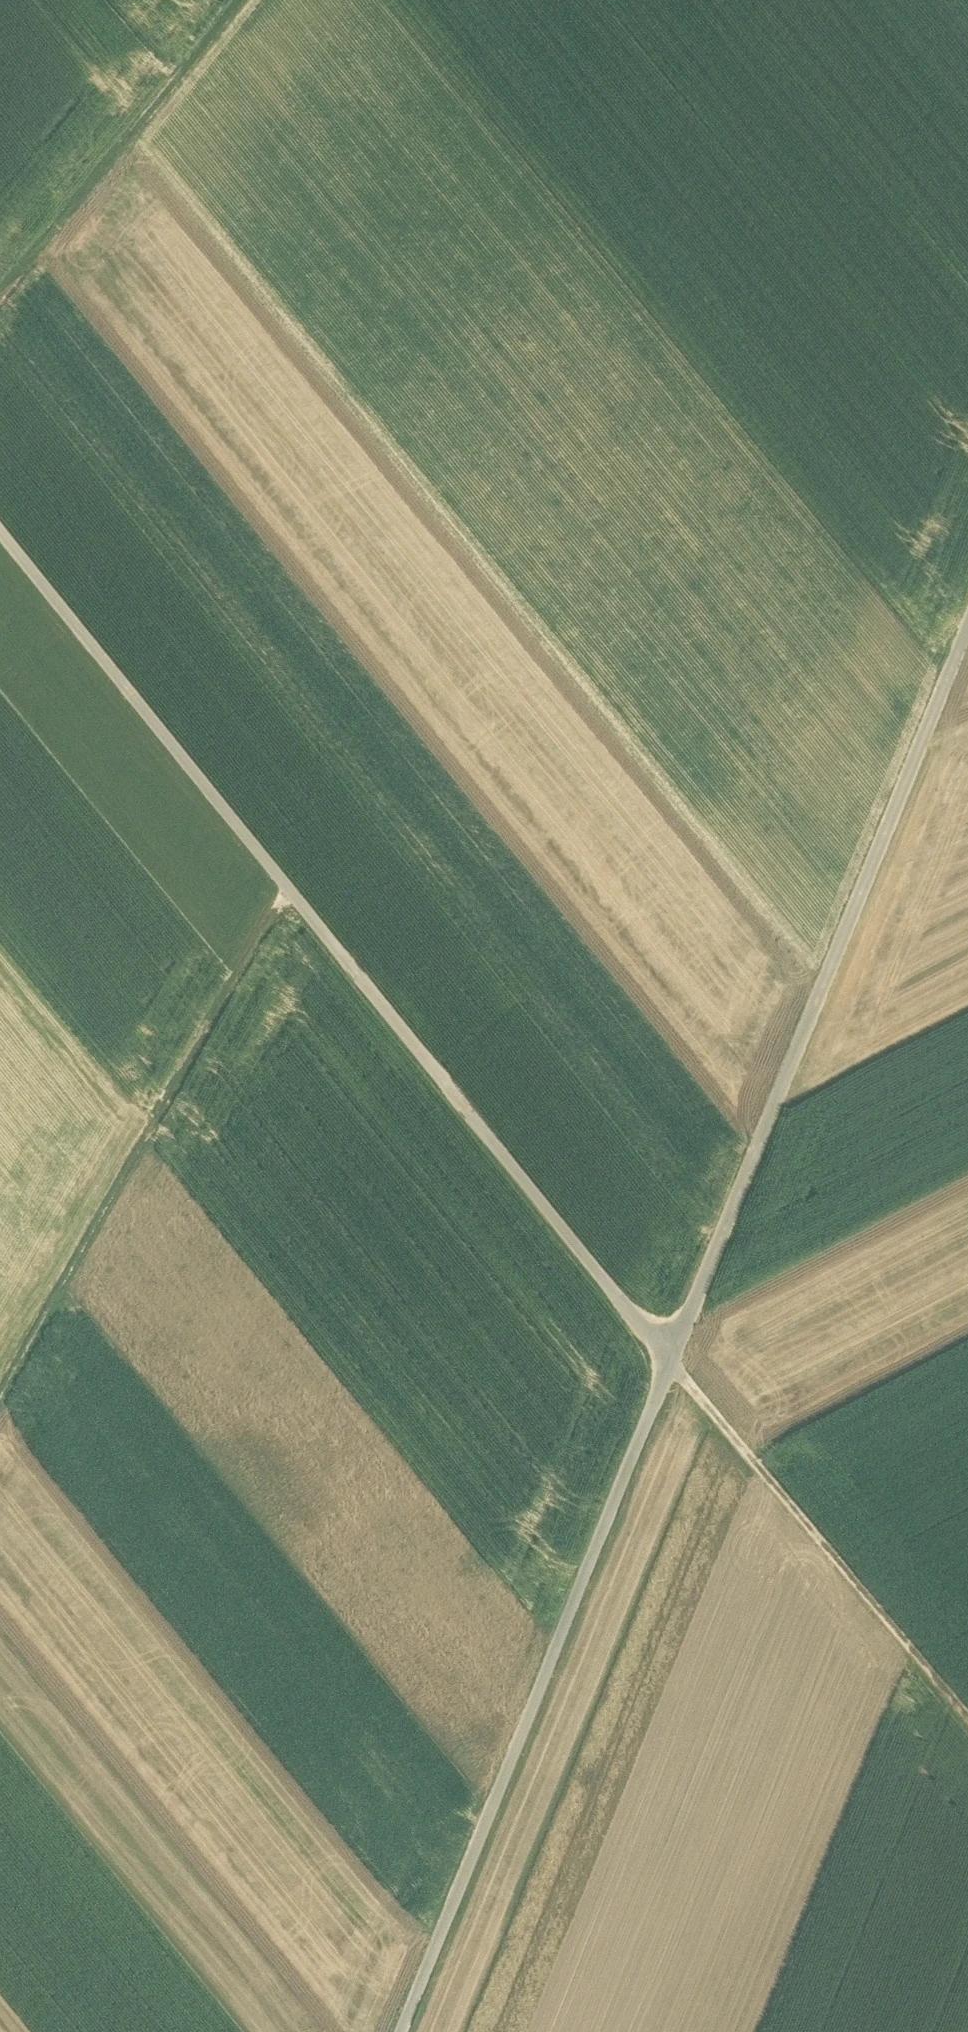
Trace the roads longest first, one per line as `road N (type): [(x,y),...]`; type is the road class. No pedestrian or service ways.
road 1 (track): [(669,1362),(0,533)]
road 2 (track): [(669,1362),(967,622)]
road 3 (track): [(399,2031),(669,1362)]
road 4 (track): [(287,888),(0,1388)]
road 5 (track): [(967,1719),(669,1362)]
road 6 (track): [(267,0),(0,309)]

